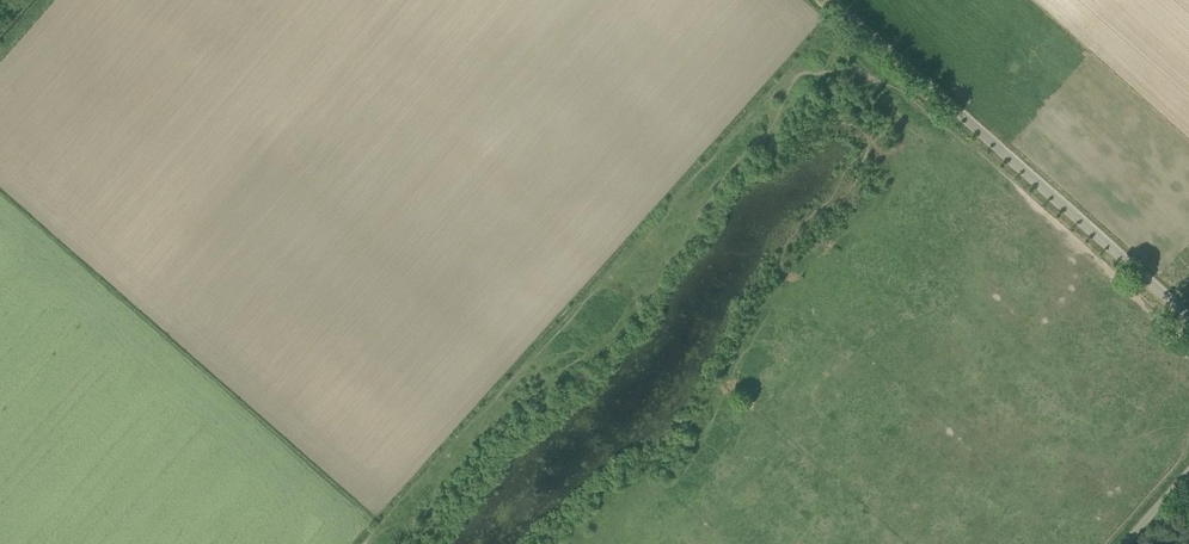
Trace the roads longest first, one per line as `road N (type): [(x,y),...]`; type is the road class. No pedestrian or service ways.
road 1 (unclassified): [(1188,316),(835,0)]

